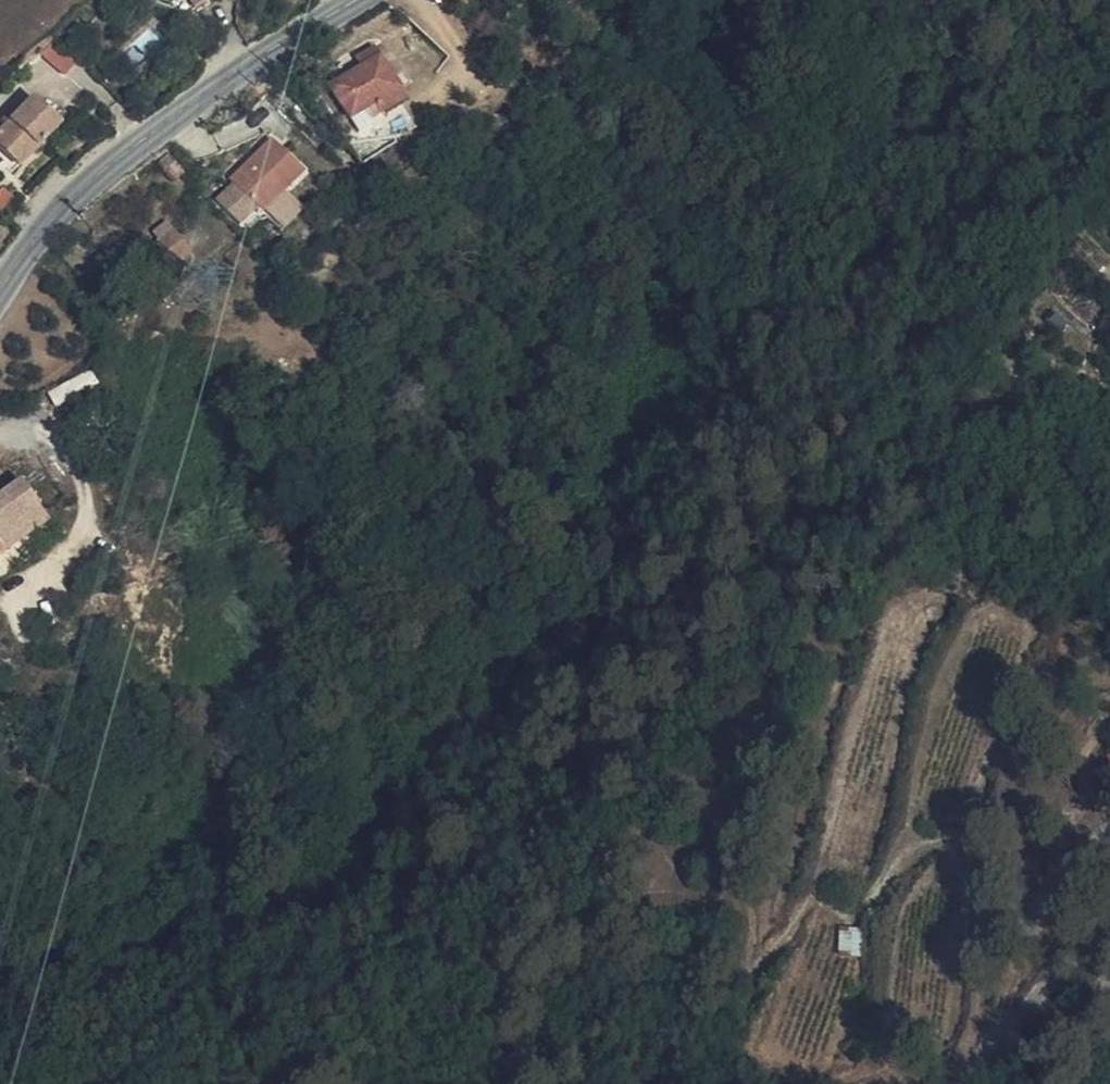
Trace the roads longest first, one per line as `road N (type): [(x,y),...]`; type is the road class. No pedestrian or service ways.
road 1 (secondary): [(0,290),(97,177),(244,66),(355,0)]

